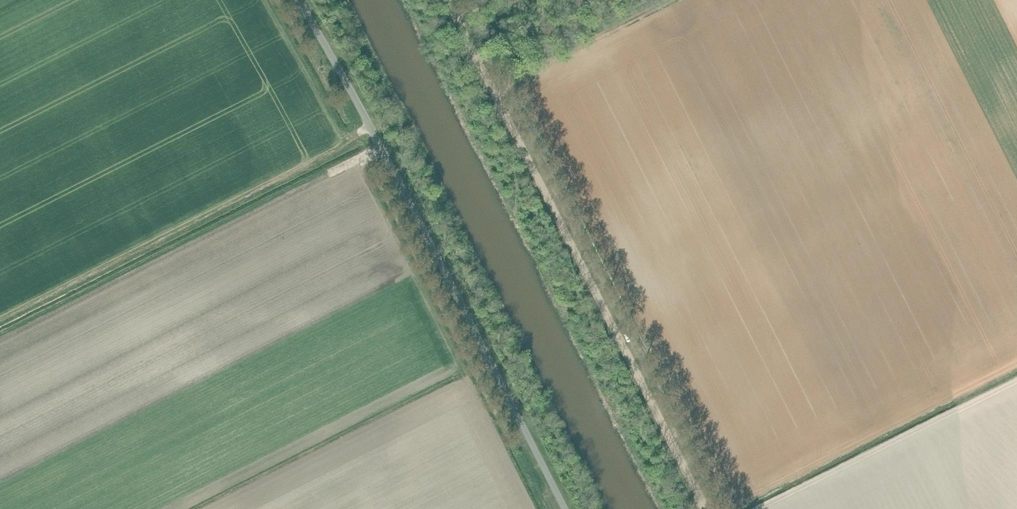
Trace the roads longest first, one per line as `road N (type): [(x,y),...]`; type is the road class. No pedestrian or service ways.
road 1 (unclassified): [(565,508),(384,151),(298,0)]
road 2 (unclassified): [(704,508),(447,0)]
road 3 (track): [(0,338),(384,151)]
road 4 (track): [(670,0),(493,92)]

